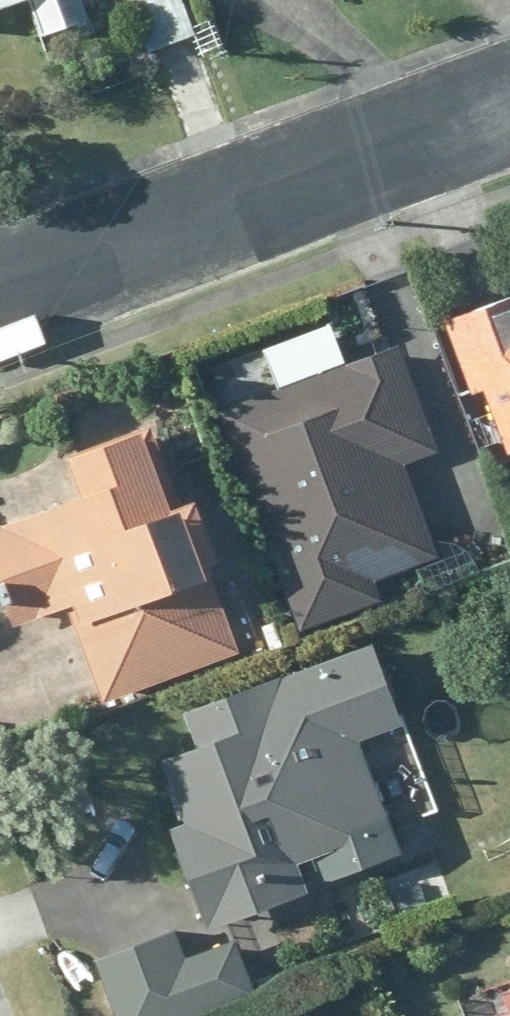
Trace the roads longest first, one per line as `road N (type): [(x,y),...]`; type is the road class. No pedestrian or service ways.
road 1 (residential): [(0,292),(509,102)]

